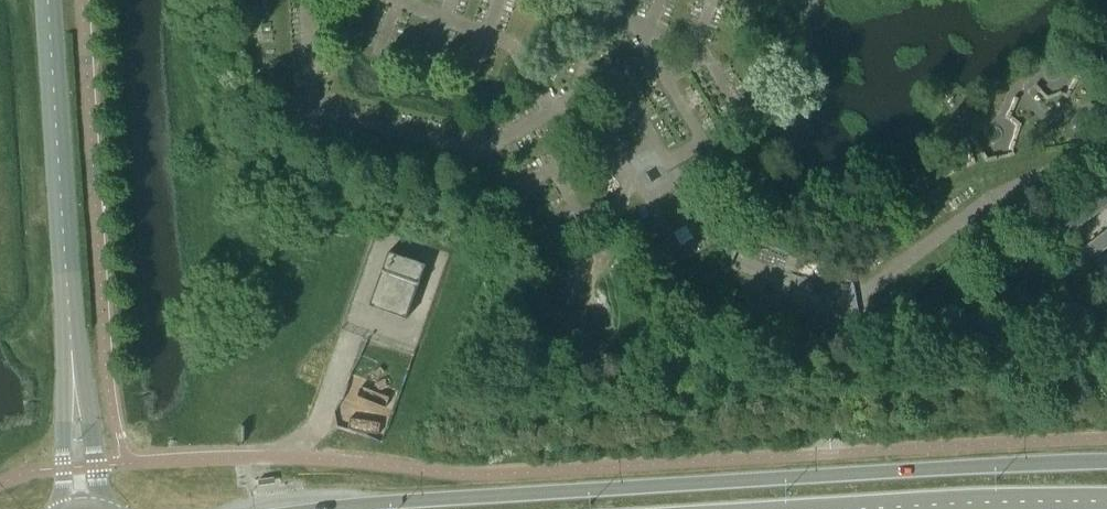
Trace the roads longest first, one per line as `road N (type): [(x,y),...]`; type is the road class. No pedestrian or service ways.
road 1 (secondary): [(1106,463),(321,508)]
road 2 (unclassified): [(47,0),(69,334)]
road 3 (secondary): [(878,508),(1106,502)]
road 4 (unclassified): [(103,508),(69,334)]
road 5 (unclassified): [(69,334),(62,508)]

